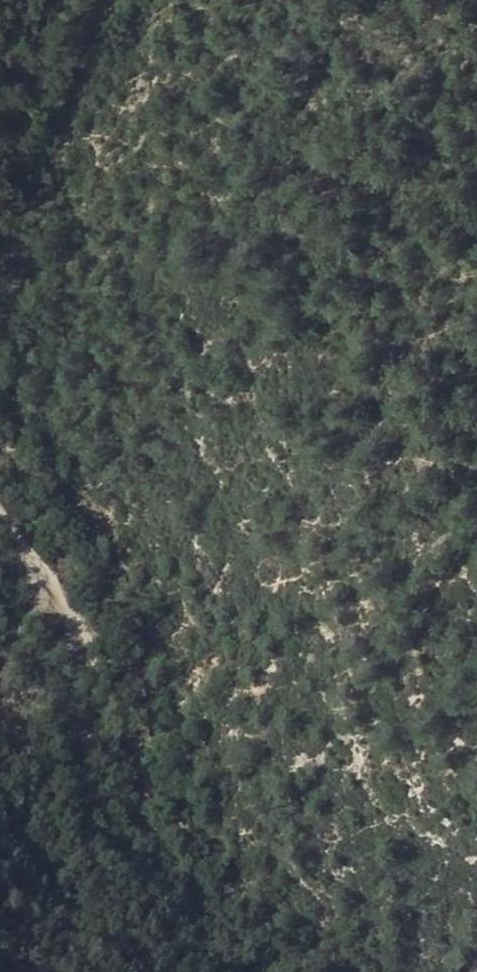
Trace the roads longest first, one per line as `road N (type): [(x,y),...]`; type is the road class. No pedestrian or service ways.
road 1 (track): [(0,457),(51,544),(97,670),(92,844),(150,971)]
road 2 (track): [(63,0),(0,203)]

